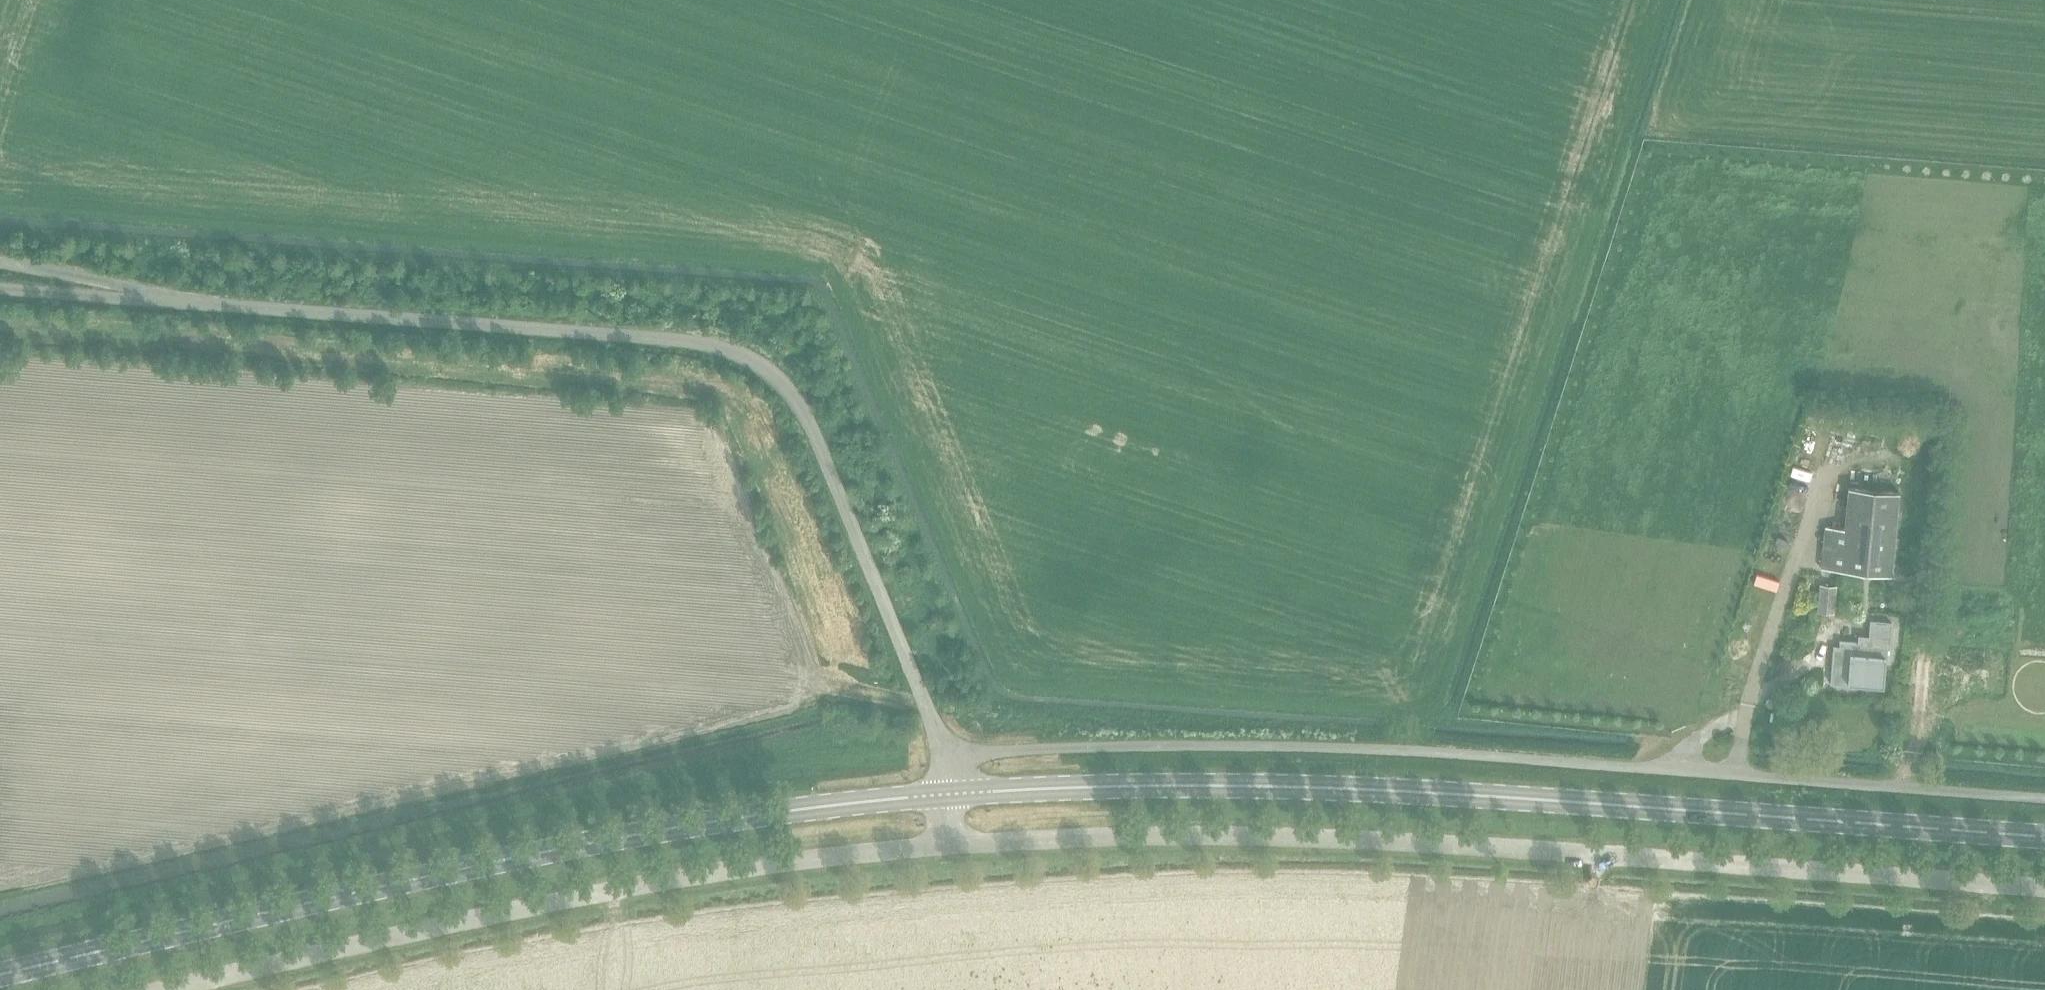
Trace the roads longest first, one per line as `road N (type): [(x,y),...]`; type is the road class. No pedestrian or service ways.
road 1 (unclassified): [(2044,888),(1576,849),(1228,831),(948,844)]
road 2 (unclassified): [(948,753),(1382,746),(2044,797)]
road 3 (secondary): [(949,794),(1170,781),(2044,842)]
road 4 (unclassified): [(948,753),(808,390),(725,343),(518,320),(156,301)]
road 5 (secondary): [(0,976),(622,836),(949,794)]
road 6 (unclassified): [(168,989),(670,878),(948,844)]
road 7 (unclassified): [(156,301),(140,289),(0,259)]
road 8 (unclassified): [(156,301),(0,288)]

